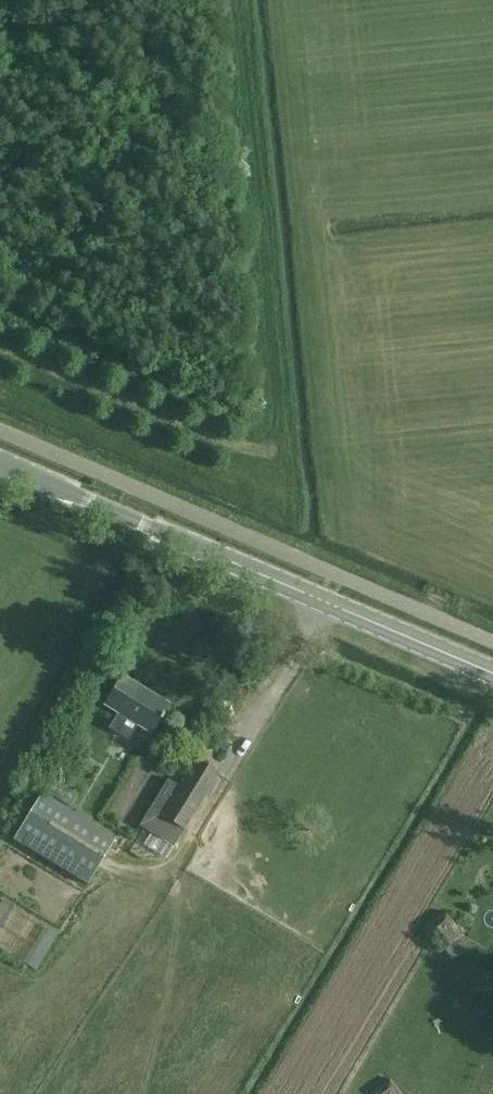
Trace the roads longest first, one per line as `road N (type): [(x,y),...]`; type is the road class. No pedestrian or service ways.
road 1 (tertiary): [(492,677),(0,464)]

